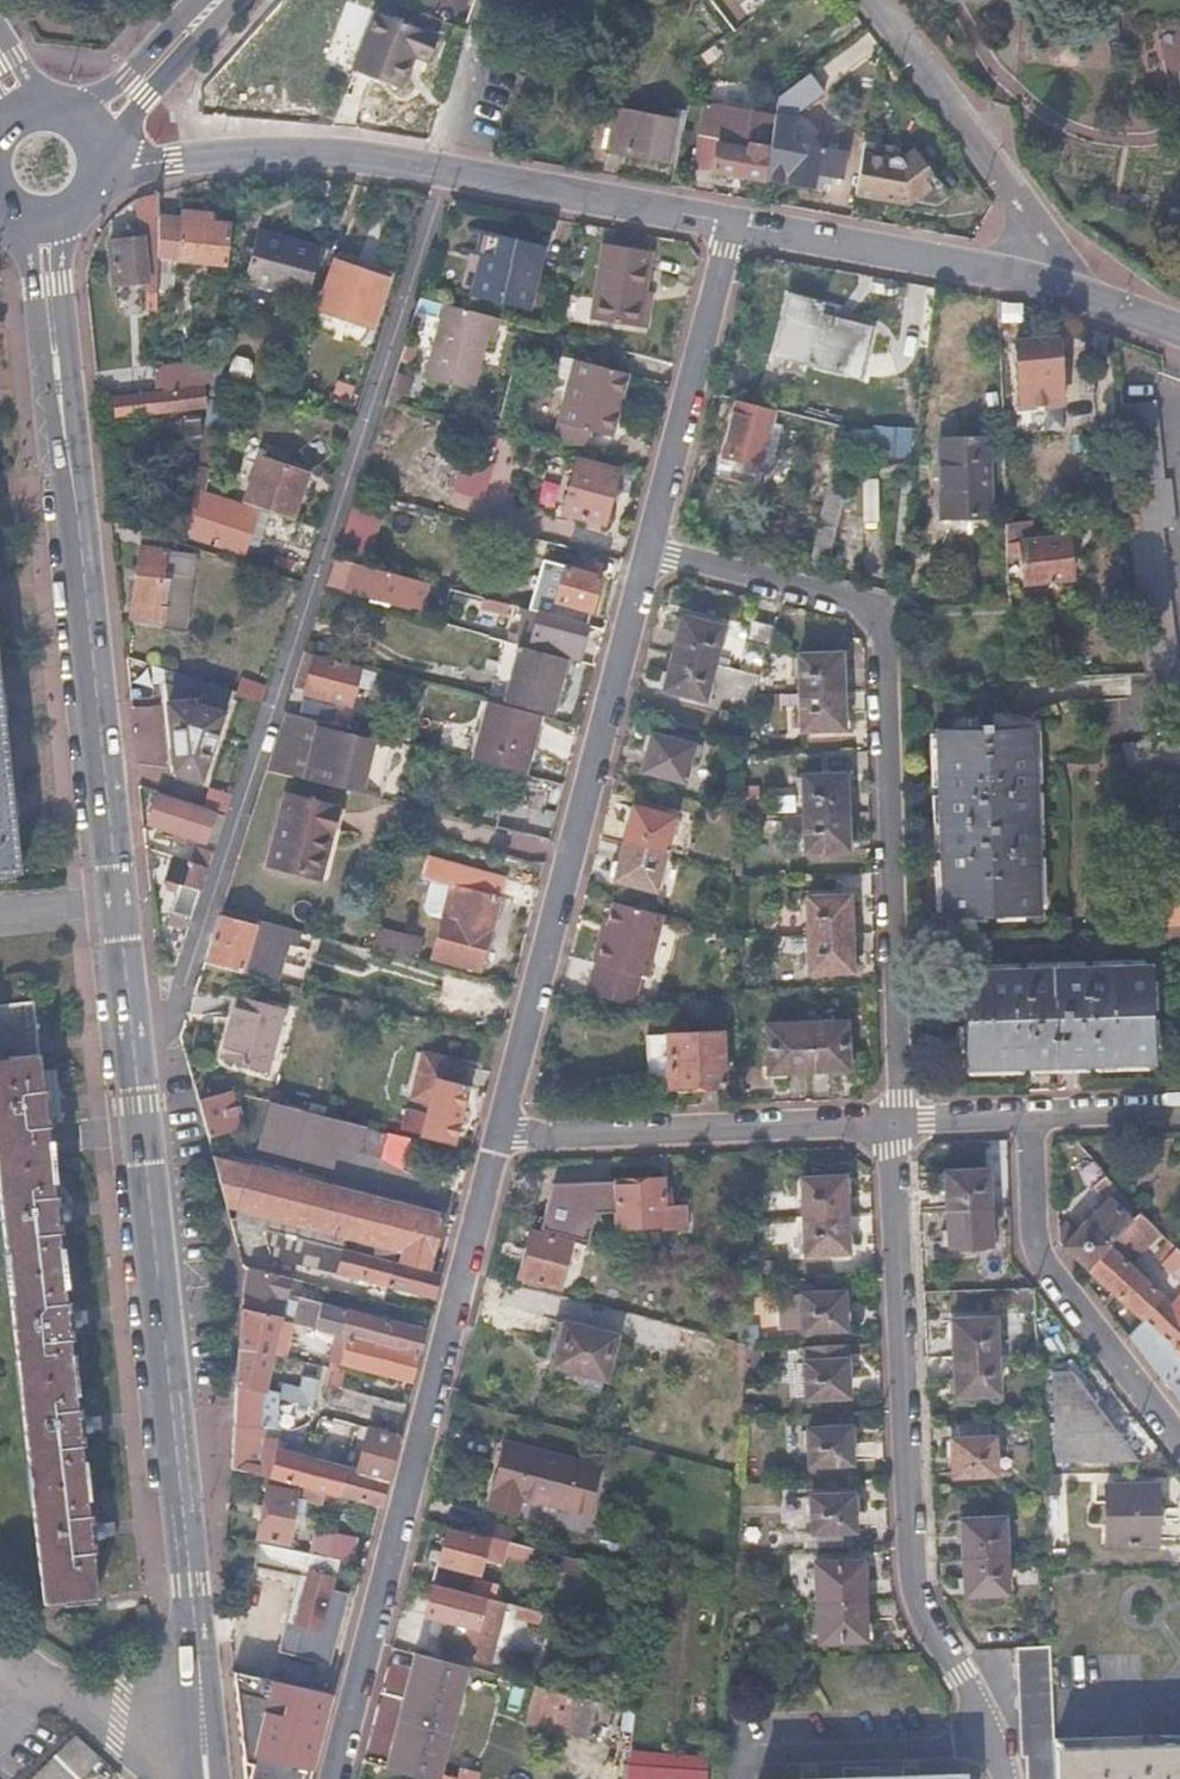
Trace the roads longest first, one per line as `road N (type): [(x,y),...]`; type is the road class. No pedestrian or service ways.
road 1 (residential): [(130,1026),(172,1012),(441,167)]
road 2 (residential): [(130,1026),(207,1778)]
road 3 (residential): [(646,548),(833,595),(867,608),(882,629),(900,1121)]
road 4 (residential): [(330,1778),(500,1132)]
road 5 (residential): [(60,365),(130,1026)]
road 6 (residential): [(500,1132),(646,548)]
road 7 (residential): [(937,1648),(916,1618),(892,1156),(900,1121)]
road 8 (residential): [(500,1132),(900,1121)]
road 9 (residential): [(1179,1436),(1034,1242),(1027,1116)]
road 10 (residential): [(1037,284),(1037,228),(868,0)]
road 11 (residential): [(646,548),(728,219)]
road 12 (residential): [(728,219),(1037,284)]
road 13 (residential): [(441,167),(728,219)]
road 14 (residential): [(179,168),(334,151),(441,167)]
road 15 (primary): [(100,142),(237,0)]
road 16 (residential): [(441,167),(497,0)]
road 17 (primary): [(210,0),(91,127)]
road 18 (residential): [(60,365),(82,208)]
road 19 (residential): [(1027,1116),(1179,1108)]
road 20 (residential): [(1037,284),(1179,338)]
road 21 (residential): [(1009,1778),(1006,1755),(978,1701),(937,1648)]
road 22 (residential): [(28,220),(60,365)]
road 23 (residential): [(900,1121),(1027,1116)]

